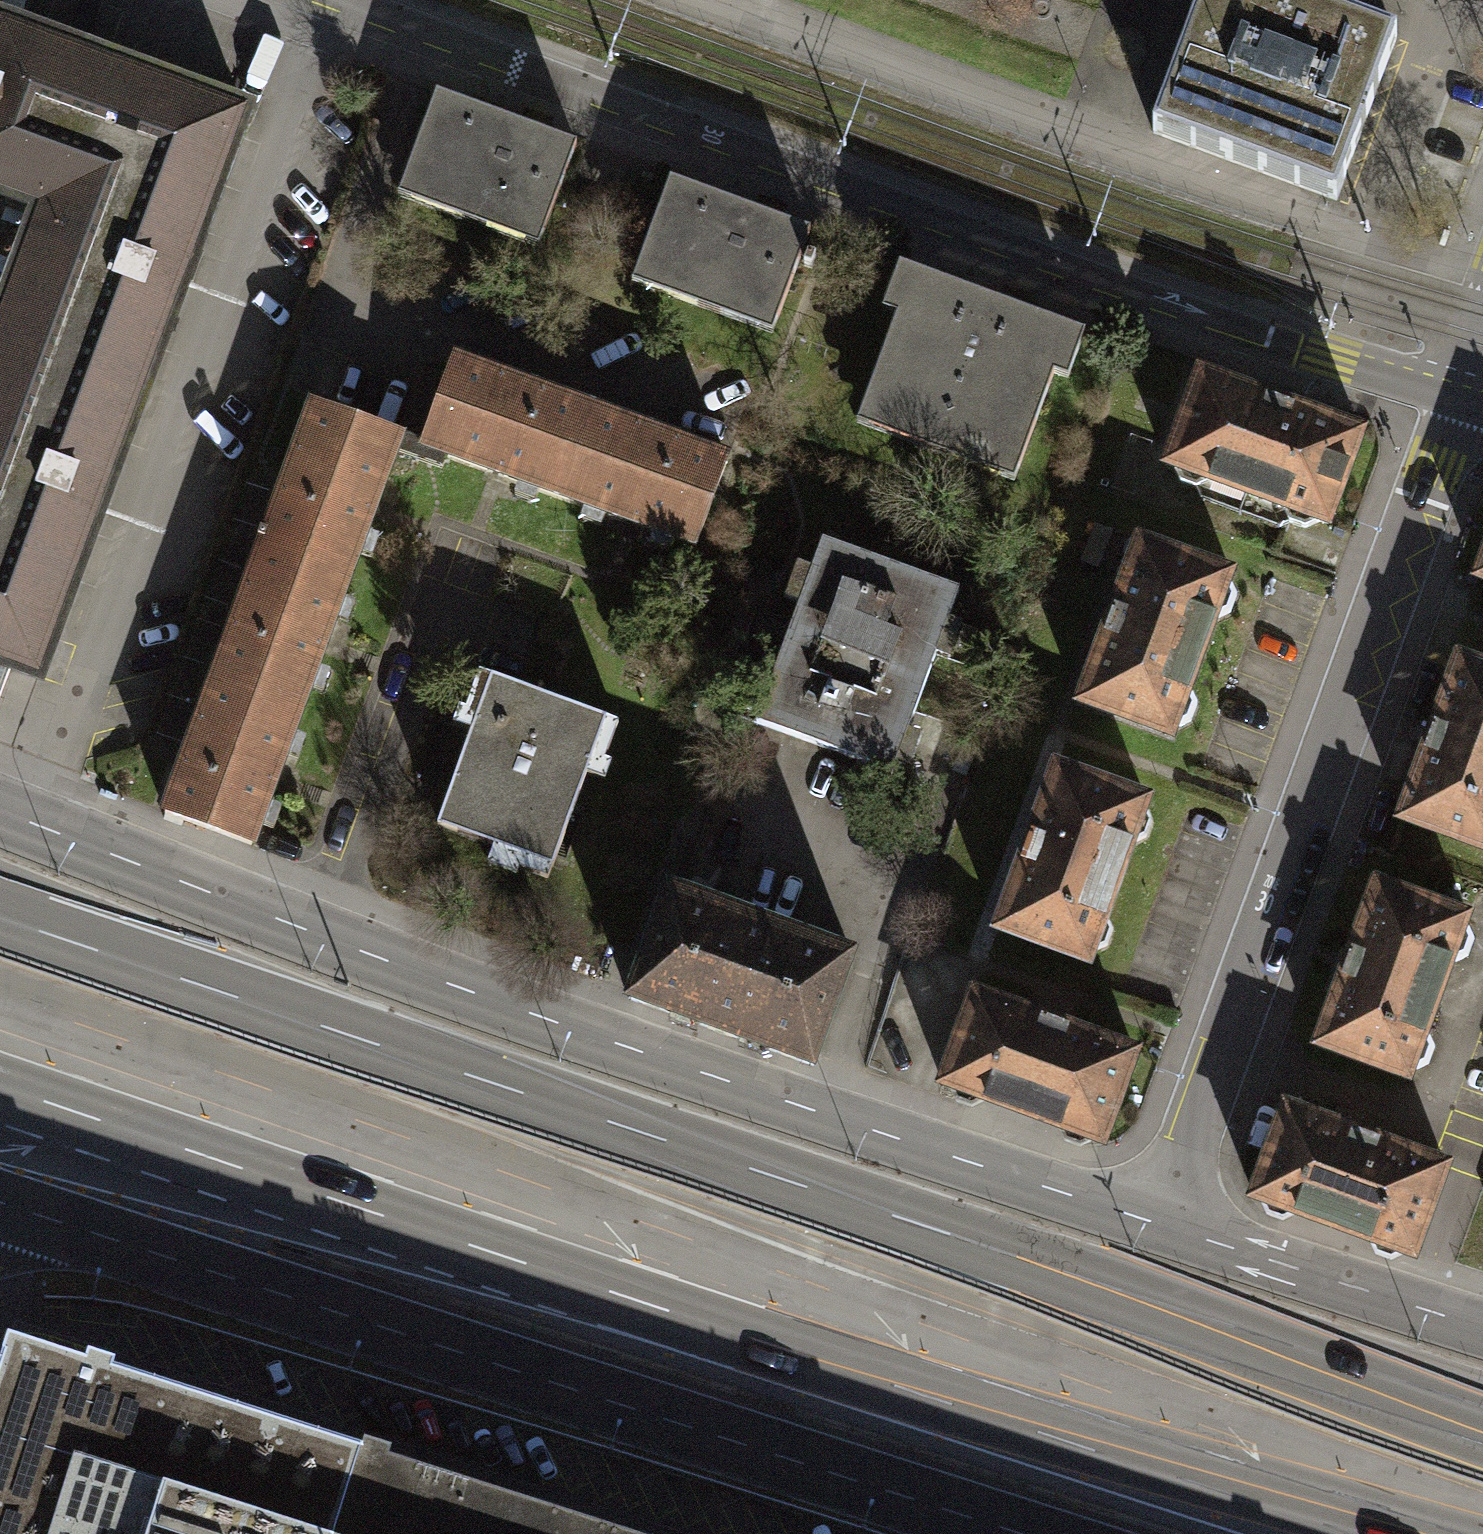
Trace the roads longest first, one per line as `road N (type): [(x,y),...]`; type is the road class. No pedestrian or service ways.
road 1 (motorway): [(1482,1439),(1146,1334),(0,918)]
road 2 (motorway): [(0,1086),(1358,1533)]
road 3 (primary): [(1156,1228),(525,1012),(0,814)]
road 4 (tertiary): [(332,0),(1457,401)]
road 5 (primary): [(0,1204),(1058,1533)]
road 6 (residential): [(1156,1228),(1457,401)]
road 7 (primary): [(1482,1326),(1156,1228)]

